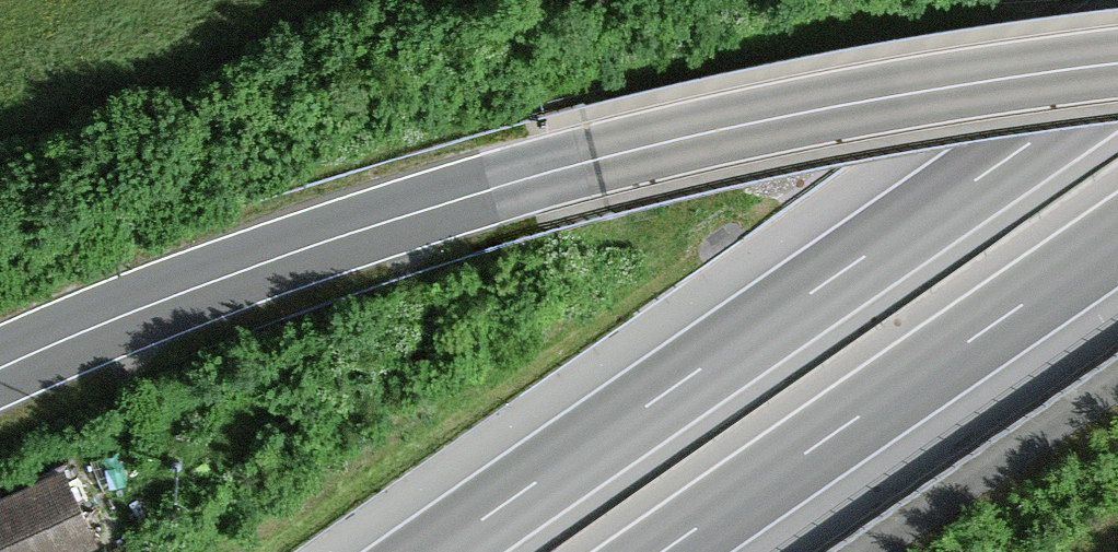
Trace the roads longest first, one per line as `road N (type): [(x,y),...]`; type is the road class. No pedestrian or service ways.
road 1 (primary): [(0,368),(238,272),(595,160),(798,114),(1117,65)]
road 2 (motorway): [(1117,84),(436,551)]
road 3 (motorway): [(662,551),(1117,240)]

